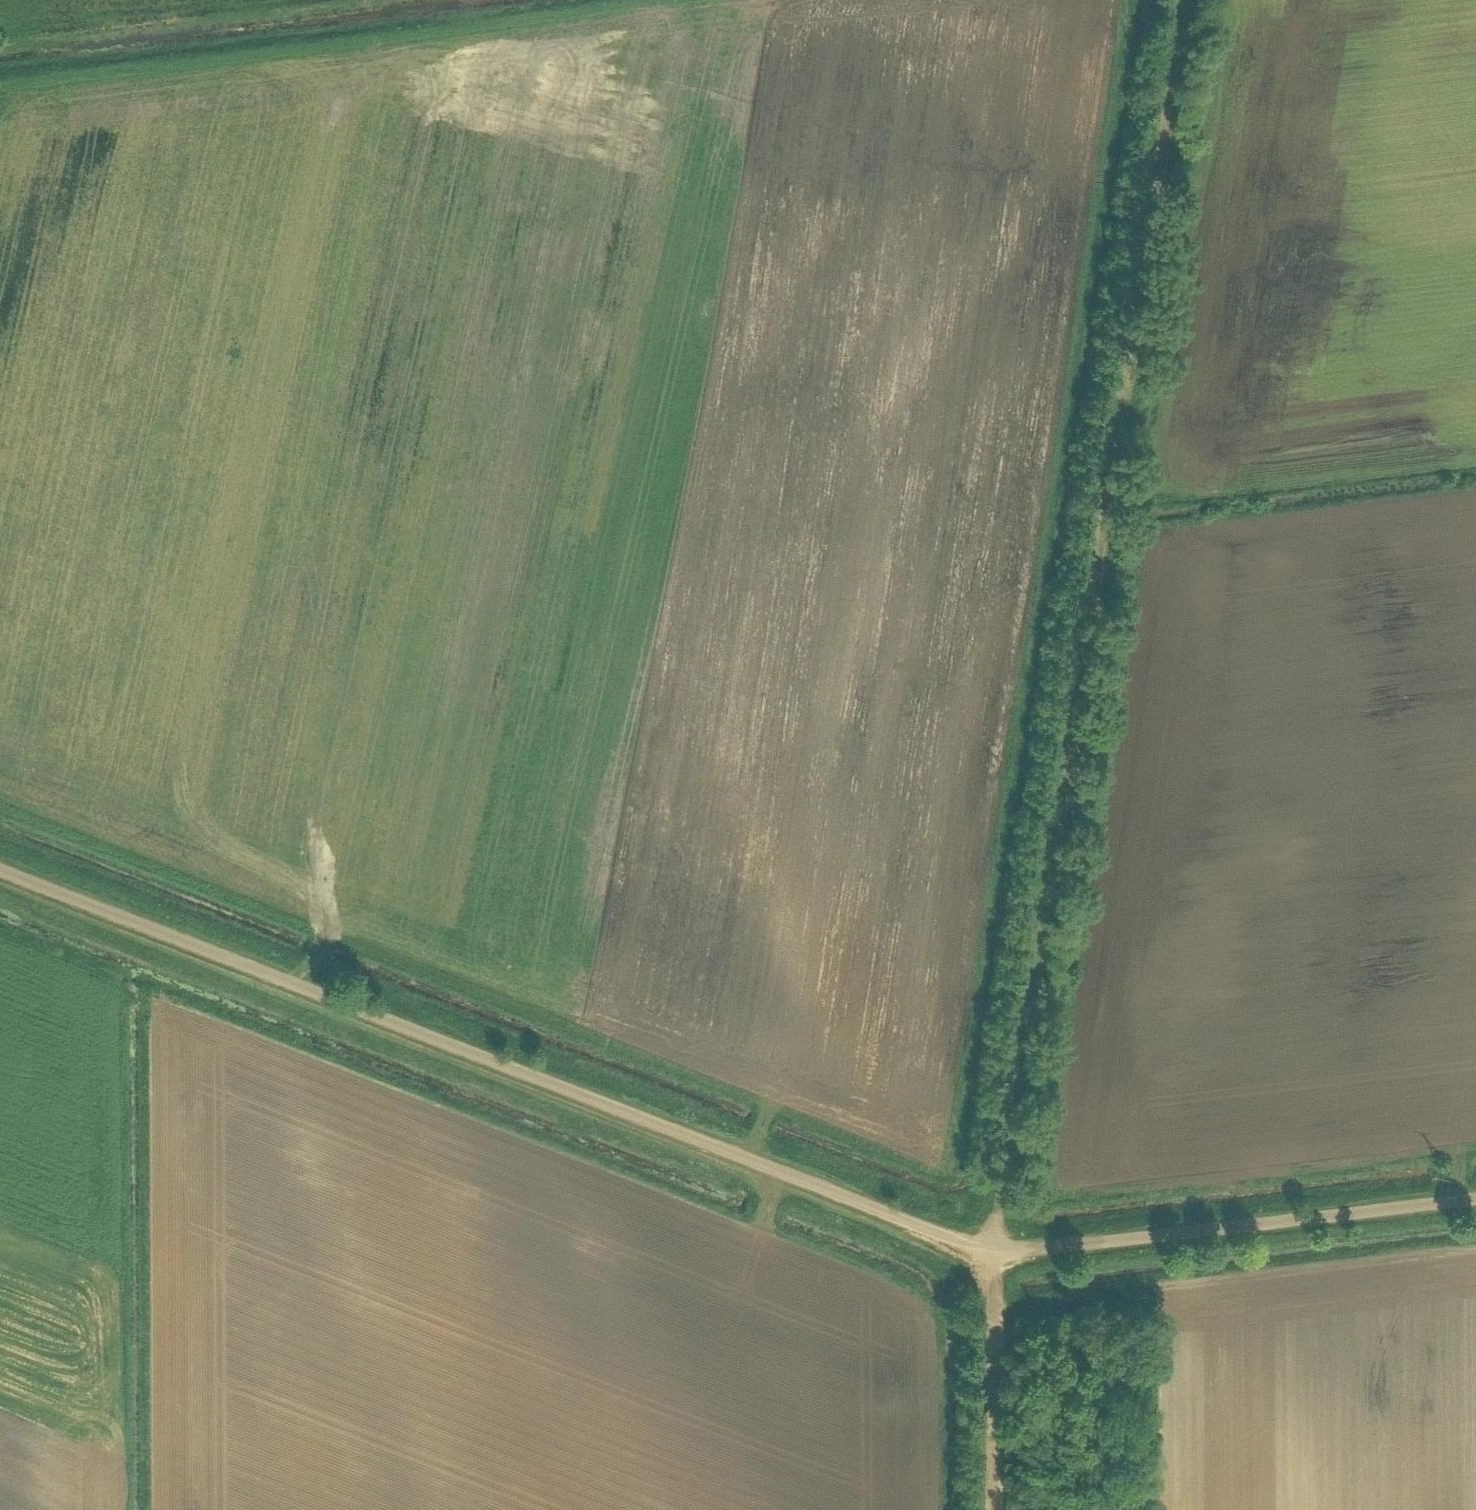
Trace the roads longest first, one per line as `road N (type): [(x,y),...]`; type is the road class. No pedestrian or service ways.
road 1 (unclassified): [(0,868),(987,1248),(1475,1197)]
road 2 (track): [(989,1509),(987,1248),(1184,0)]

